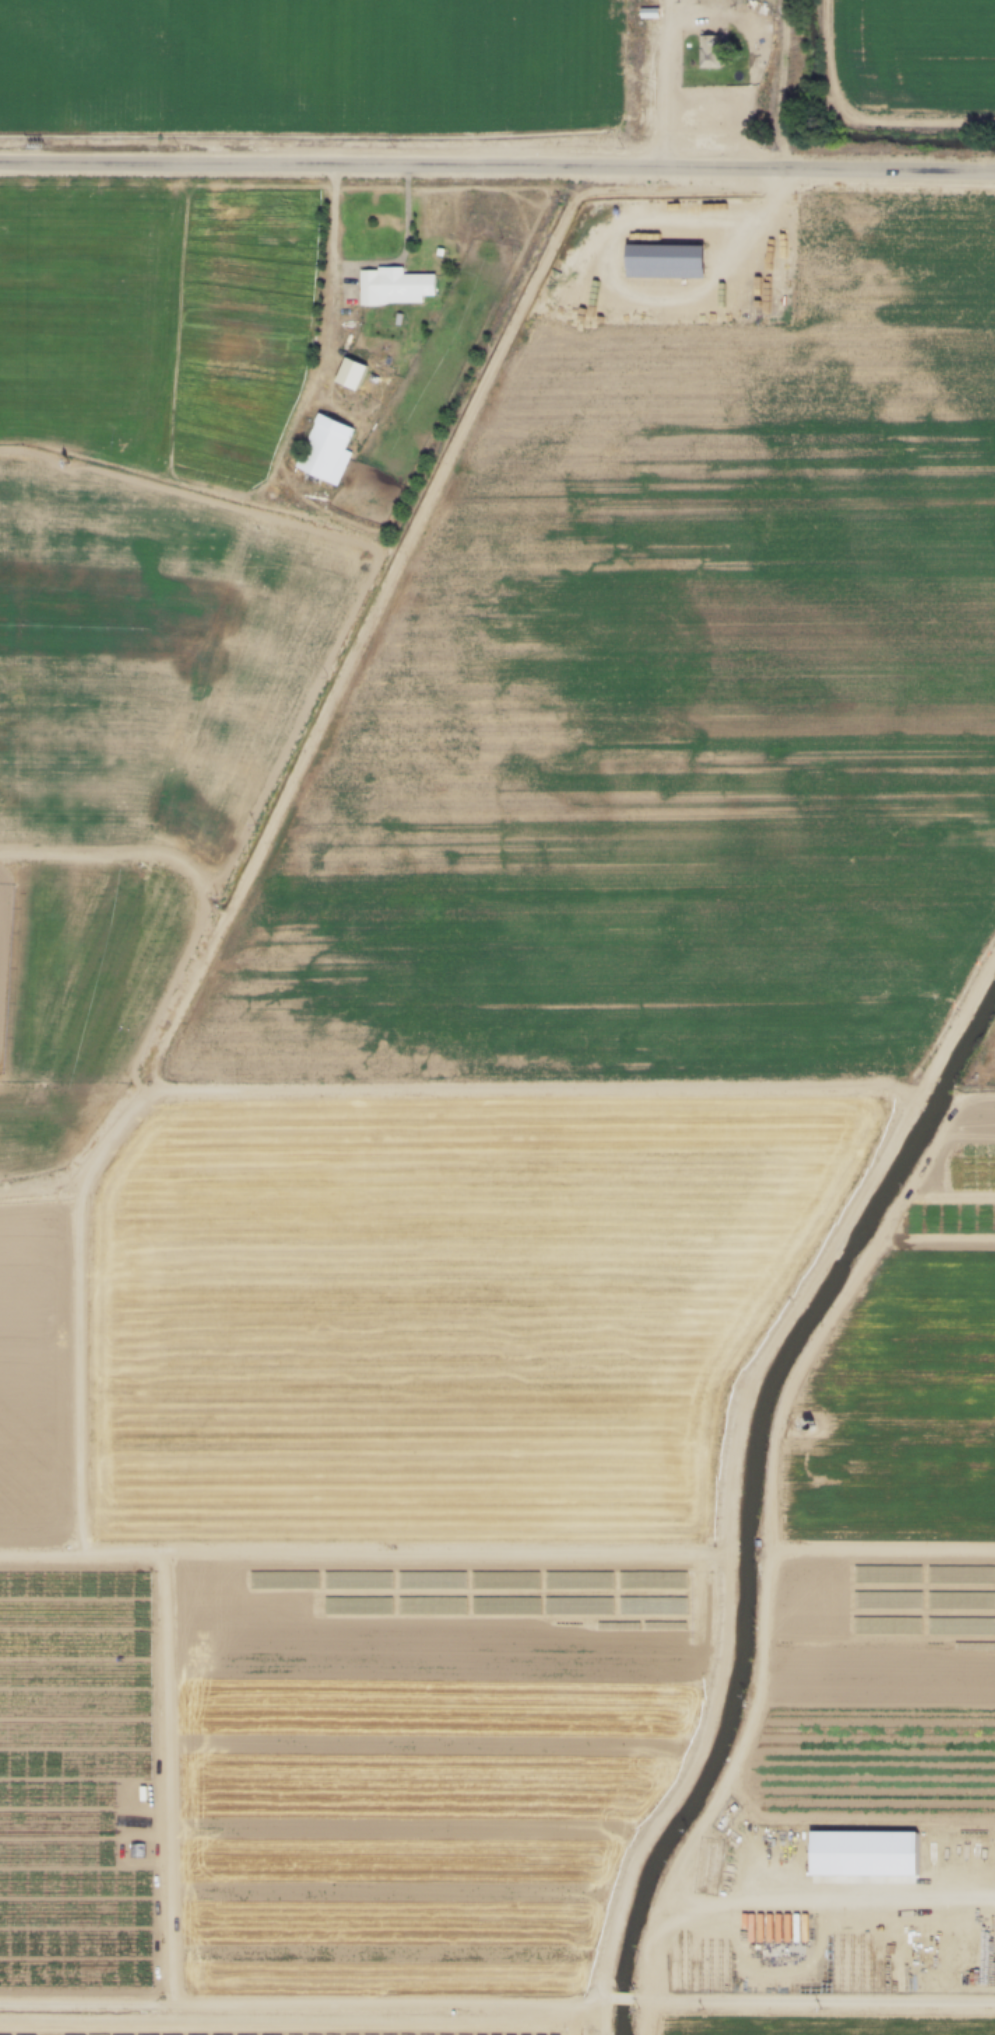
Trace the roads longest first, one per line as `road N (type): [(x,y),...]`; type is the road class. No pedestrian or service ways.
road 1 (track): [(994,959),(754,1376),(732,1436),(717,1691),(701,1740),(631,1854),(600,2007)]
road 2 (residential): [(994,177),(0,164)]
road 3 (track): [(600,2007),(0,2007)]

